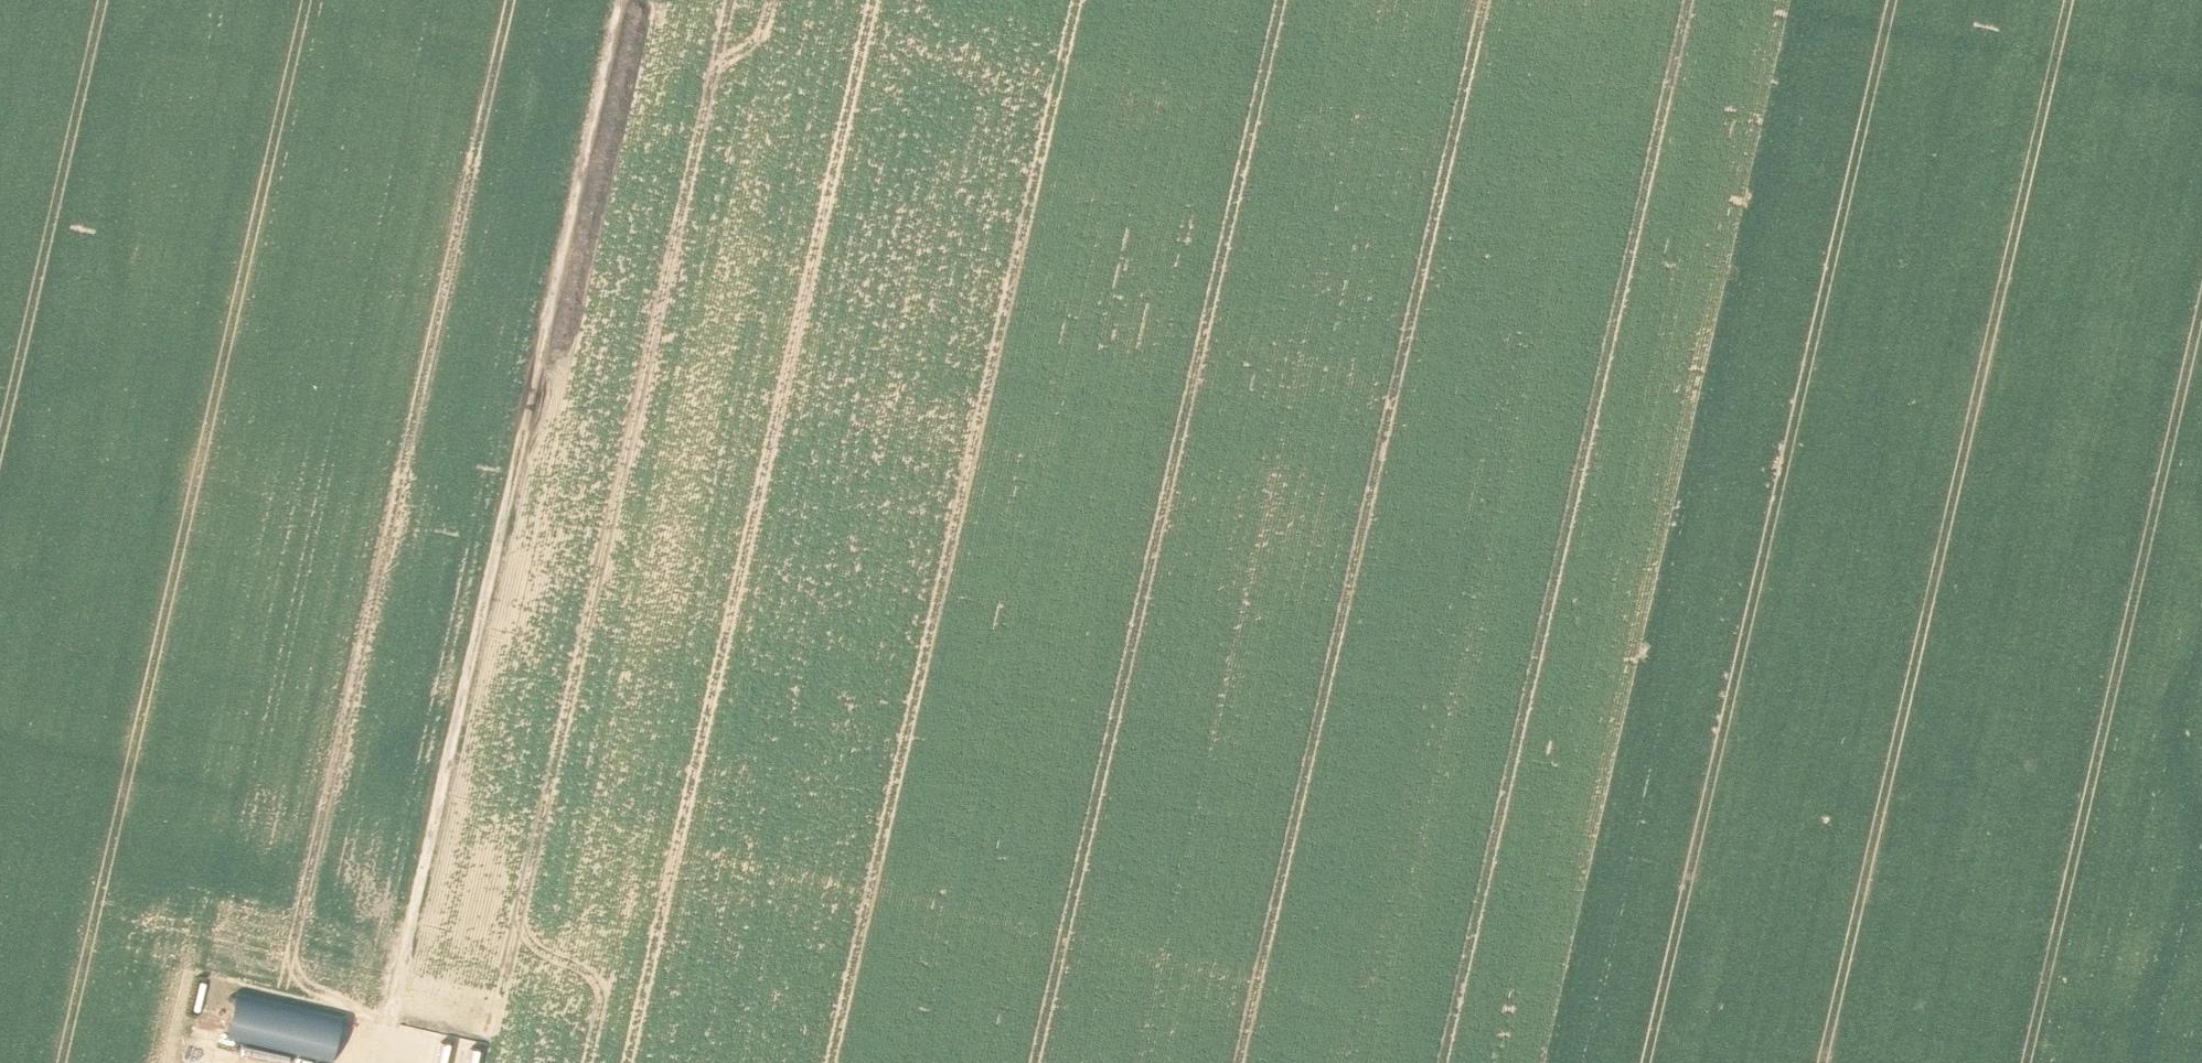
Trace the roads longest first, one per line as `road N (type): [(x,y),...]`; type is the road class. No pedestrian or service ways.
road 1 (track): [(386,1025),(622,0)]

